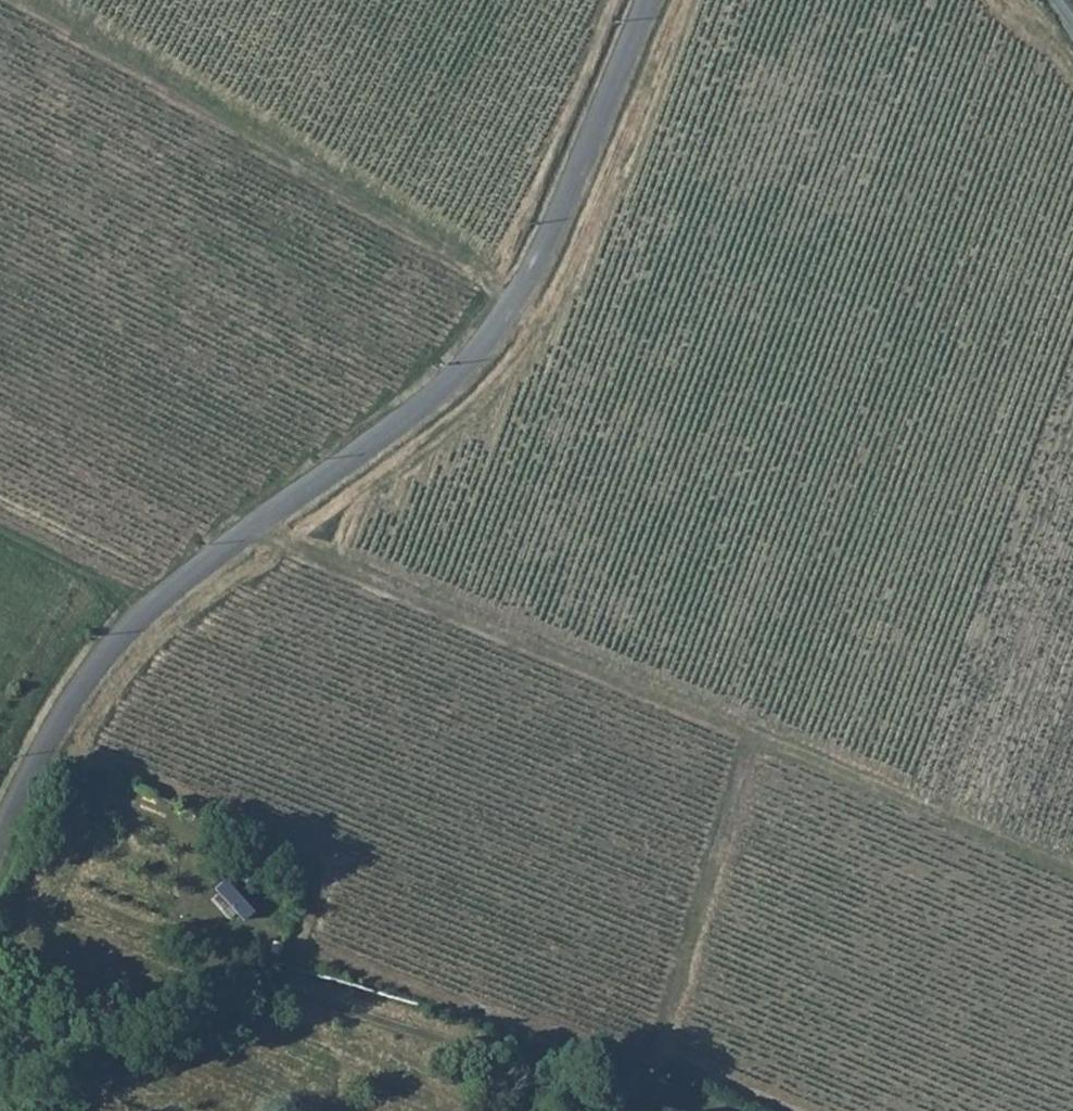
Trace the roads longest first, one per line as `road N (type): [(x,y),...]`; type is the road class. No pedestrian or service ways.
road 1 (unclassified): [(0,839),(79,687),(182,578),(410,415),(473,361),(514,309),(651,0)]
road 2 (track): [(0,527),(156,604)]

